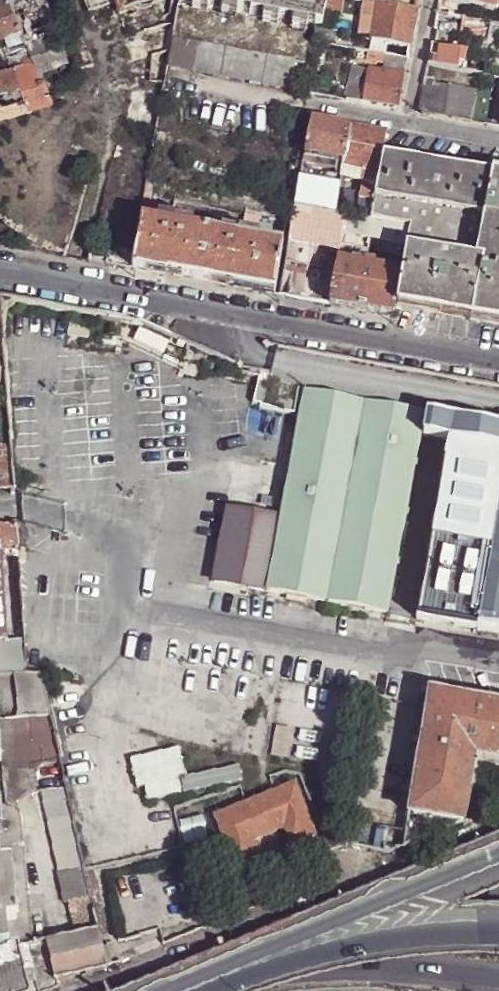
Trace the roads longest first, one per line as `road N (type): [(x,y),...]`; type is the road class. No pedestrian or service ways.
road 1 (residential): [(0,270),(498,362)]
road 2 (motorway): [(498,897),(247,945),(94,990)]
road 3 (tertiary): [(498,980),(290,966),(128,990)]
road 4 (motorway): [(498,859),(196,990)]
road 5 (motorway): [(498,943),(376,952),(234,990)]
road 6 (residential): [(404,124),(428,0)]

